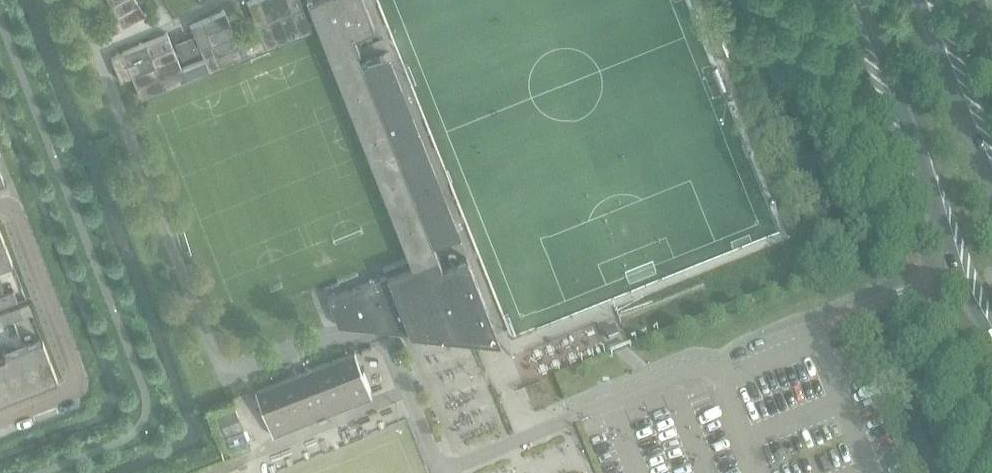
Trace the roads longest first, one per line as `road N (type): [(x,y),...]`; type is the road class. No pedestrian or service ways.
road 1 (tertiary): [(851,0),(972,310),(991,343)]
road 2 (residential): [(0,209),(10,205),(81,387),(0,419)]
road 3 (tertiary): [(991,166),(923,0)]

